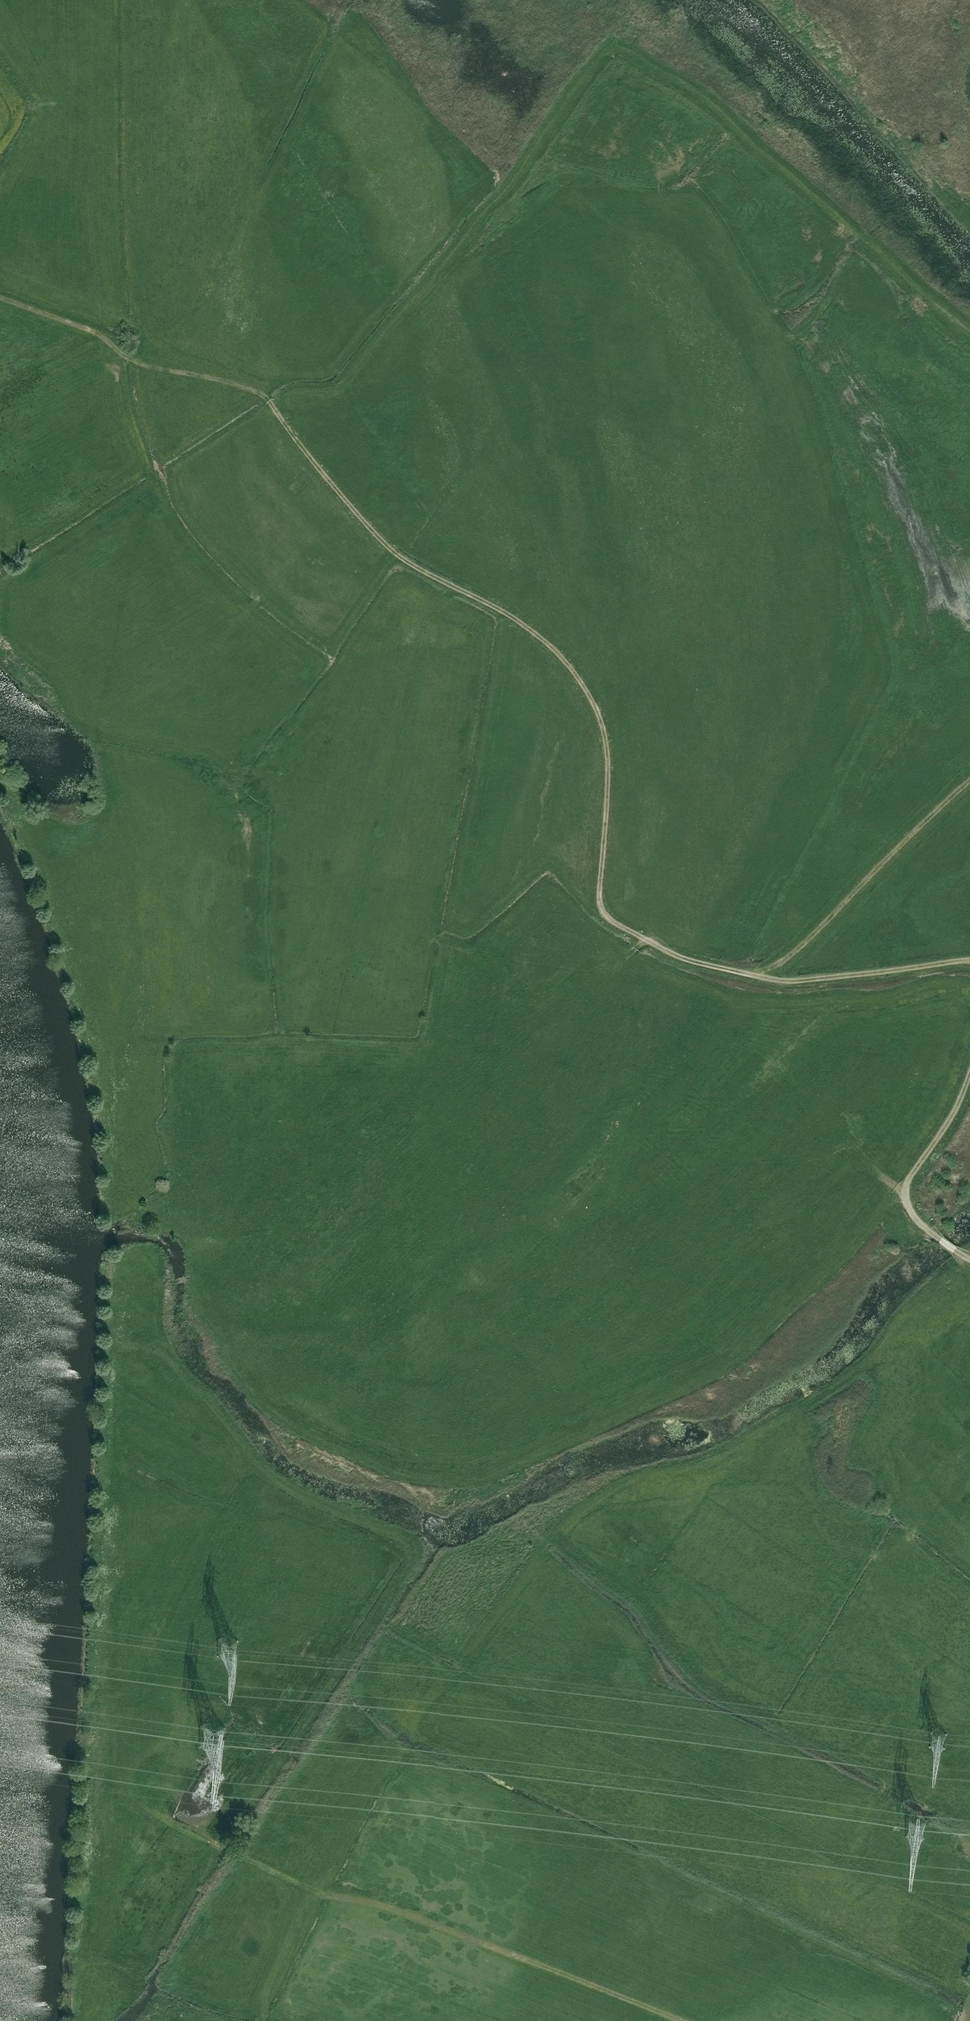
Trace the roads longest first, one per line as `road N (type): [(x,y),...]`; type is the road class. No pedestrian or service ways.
road 1 (track): [(0,297),(95,331),(144,364),(264,394),(387,545),(551,642),(589,691),(605,734),(601,907),(608,921),(680,957),(786,981),(969,959)]
road 2 (track): [(202,1837),(324,1896),(384,1906),(679,2020)]
road 3 (track): [(969,1072),(905,1195),(919,1224),(969,1258)]

